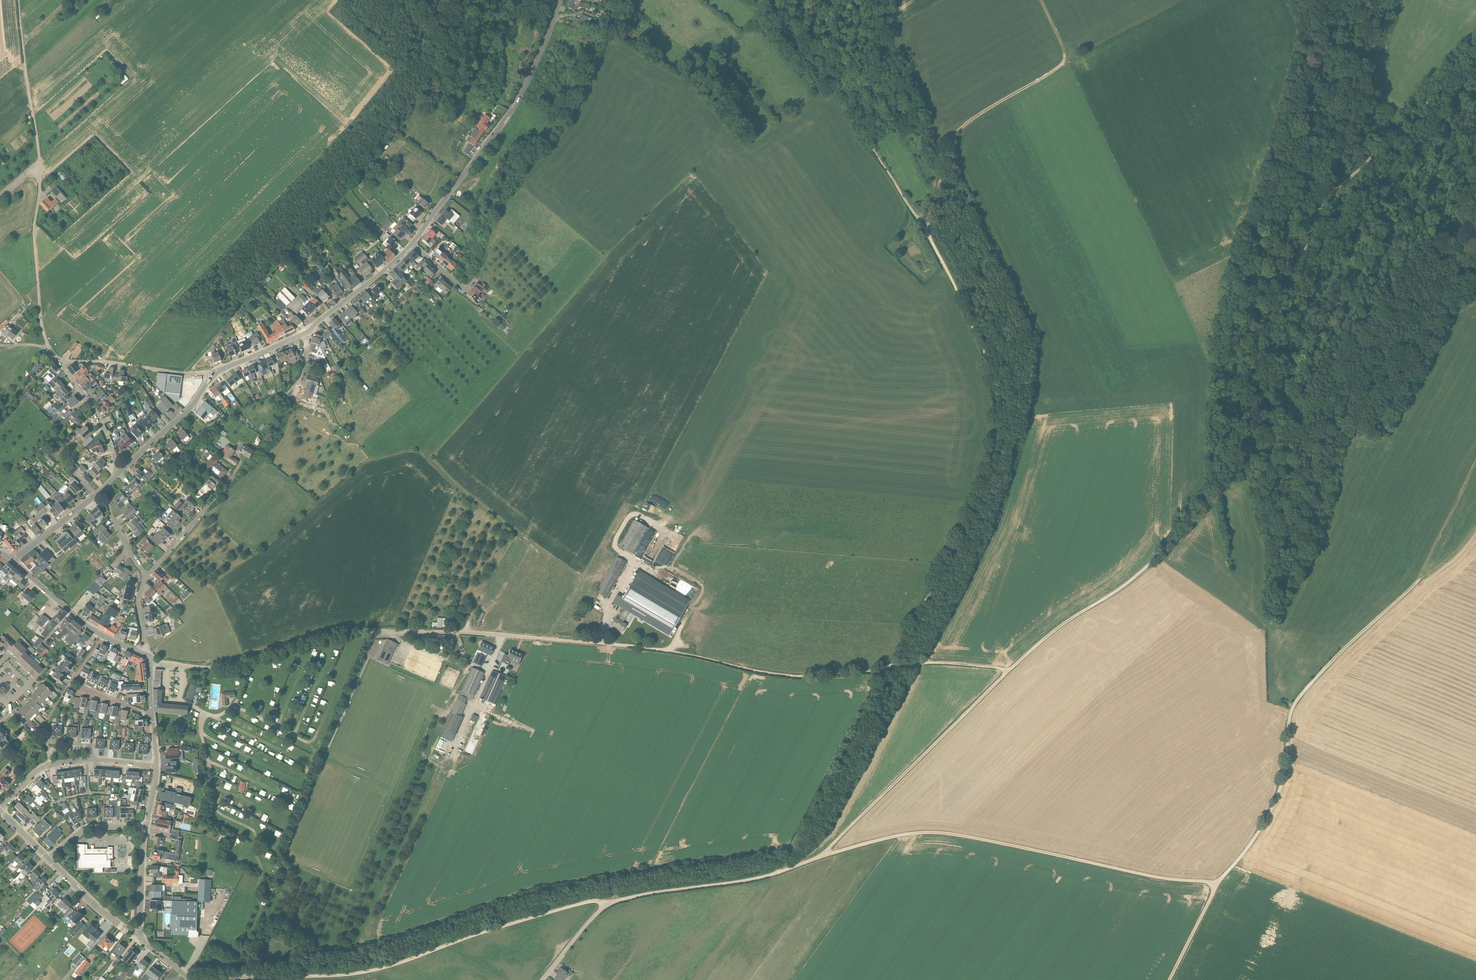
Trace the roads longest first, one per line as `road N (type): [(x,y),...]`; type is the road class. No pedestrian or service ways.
road 1 (track): [(1008,671),(1137,576),(1227,477),(1242,447),(1260,326),(1300,262),(1321,204),(1475,46)]
road 2 (unclassified): [(149,664),(213,667),(350,630),(625,646)]
road 3 (track): [(927,232),(993,375),(995,442),(972,511),(887,669)]
road 4 (track): [(189,979),(365,972),(584,902),(607,905)]
road 5 (track): [(821,856),(942,833),(1216,885)]
road 6 (track): [(1216,885),(1277,795),(1295,703),(1418,580)]
road 7 (unclassified): [(59,360),(41,317),(34,233),(40,164),(18,0)]
road 8 (unclassified): [(542,979),(615,901),(757,878),(821,856)]
road 9 (unclassified): [(412,245),(511,112),(560,0)]
road 10 (track): [(918,218),(839,88),(814,71),(760,0)]
road 11 (track): [(821,856),(1008,671)]
road 12 (track): [(887,669),(784,675),(669,652)]
road 13 (track): [(1063,62),(956,133),(930,215)]
road 14 (residential): [(0,810),(48,765),(155,766)]
road 15 (residential): [(148,656),(102,636),(13,560)]
road 16 (residential): [(210,375),(61,362)]
road 17 (unclassified): [(307,331),(412,245)]
road 18 (unclassified): [(119,473),(191,407),(210,375)]
road 19 (residential): [(147,577),(236,477)]
road 20 (track): [(1418,580),(1475,461)]
road 21 (residential): [(119,473),(95,411),(61,362)]
road 22 (track): [(887,669),(934,663),(1008,671)]
road 23 (unclassified): [(13,560),(107,485)]

